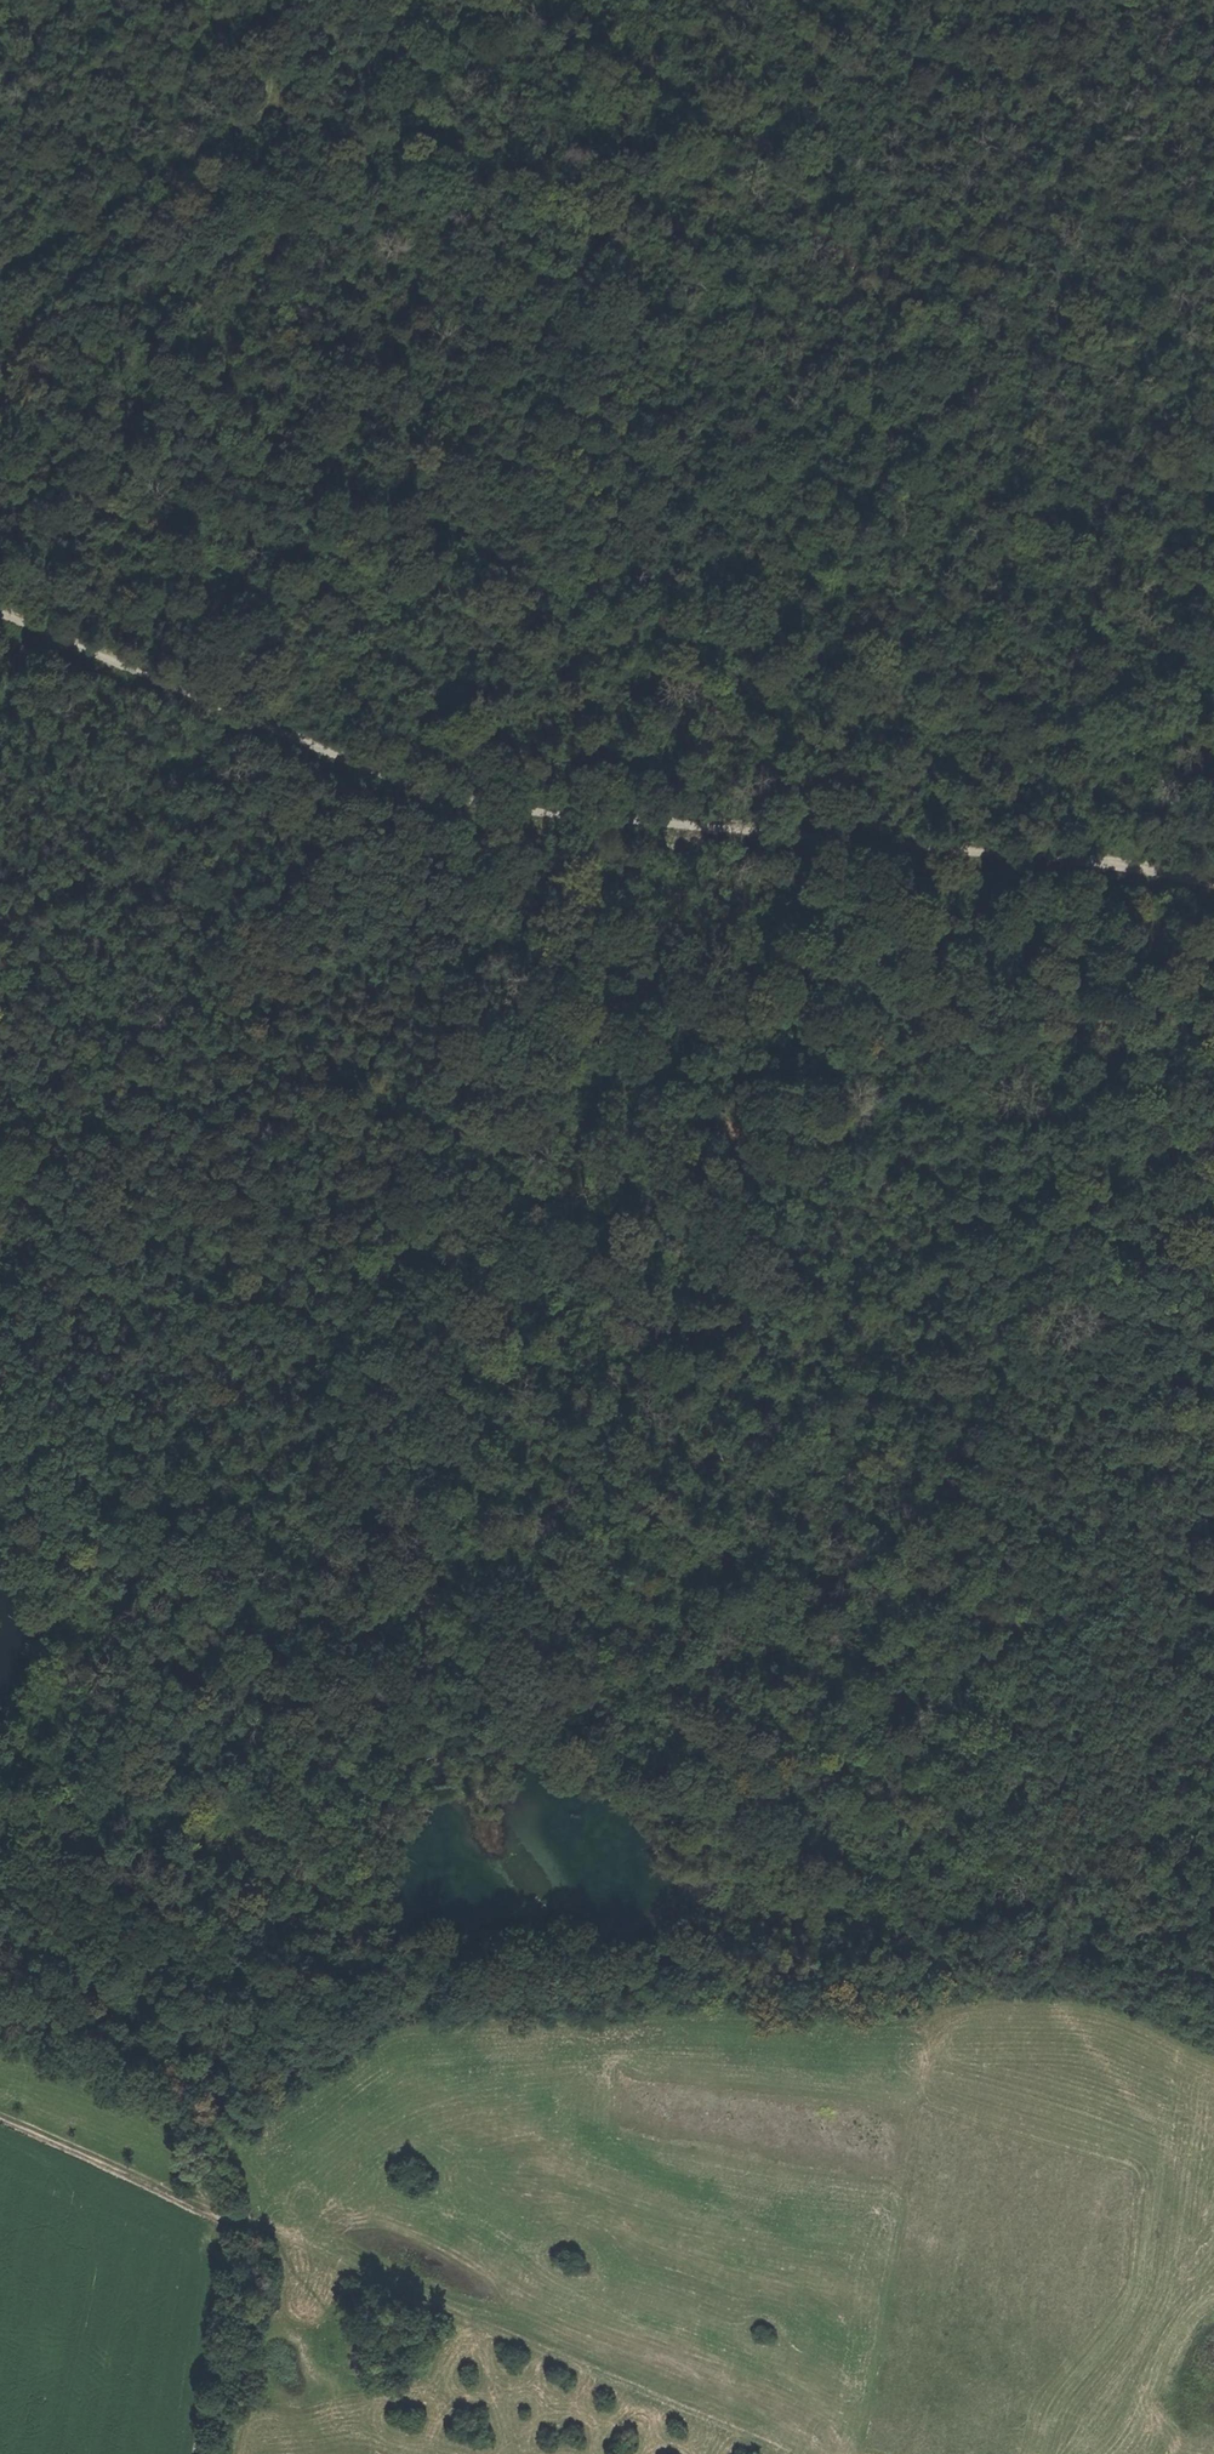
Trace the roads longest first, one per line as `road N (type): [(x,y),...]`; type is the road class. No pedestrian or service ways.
road 1 (track): [(260,0),(273,87),(255,125),(0,273)]
road 2 (track): [(0,2116),(230,2215)]

